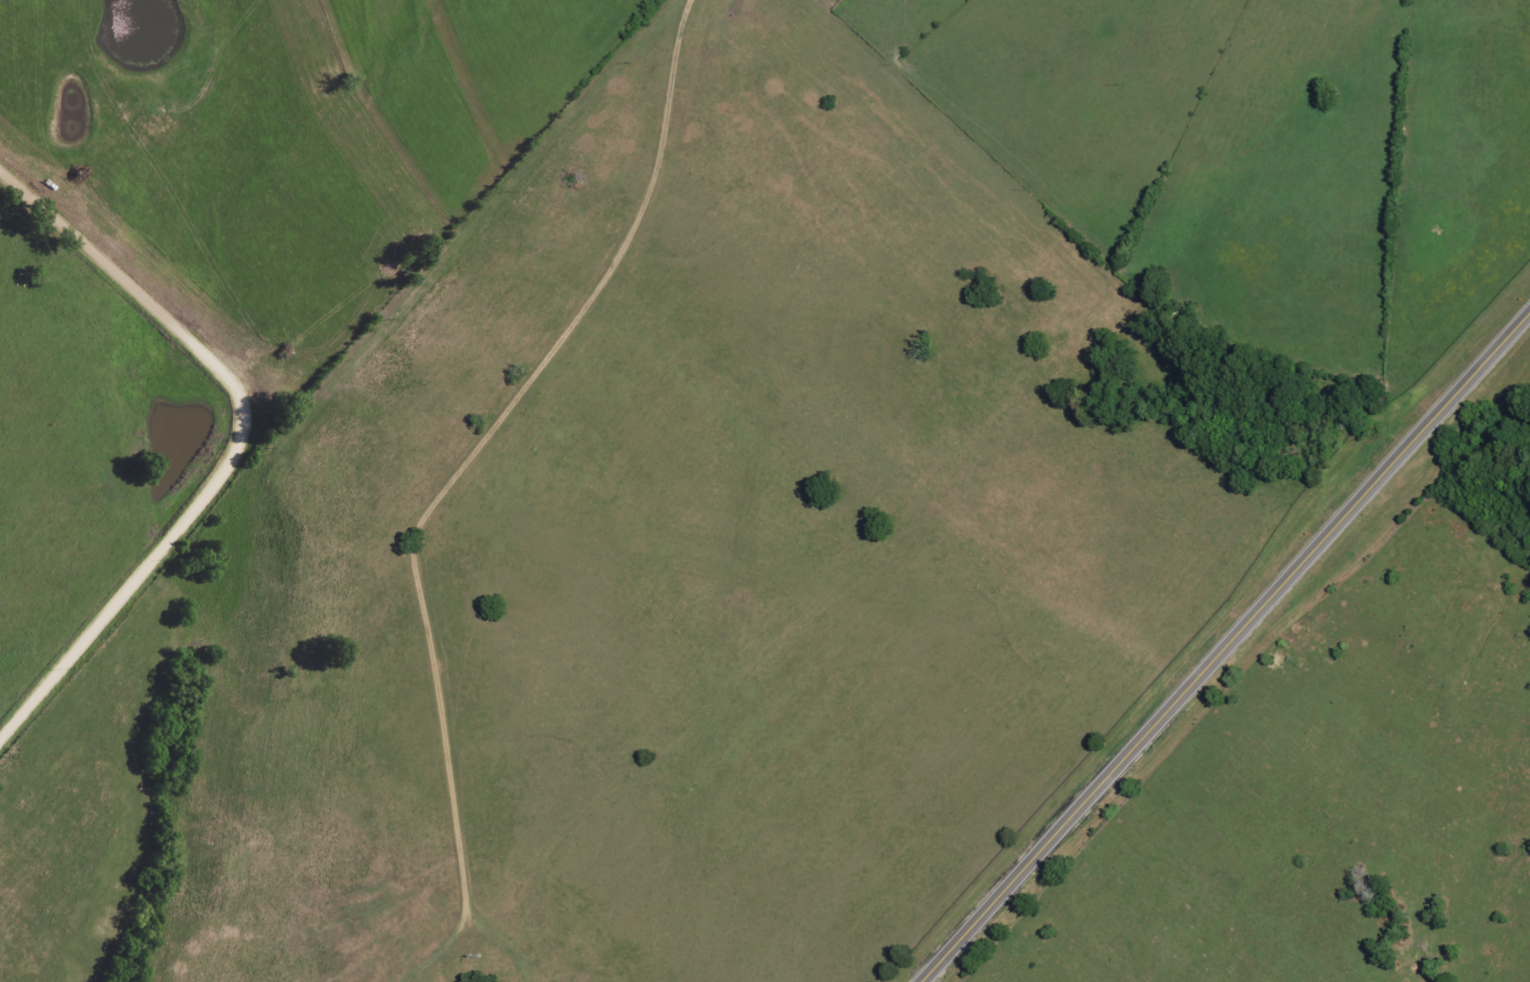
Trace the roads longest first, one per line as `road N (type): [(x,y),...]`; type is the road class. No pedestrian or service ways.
road 1 (tertiary): [(925,981),(1529,315)]
road 2 (residential): [(0,740),(223,473),(244,421),(242,395),(225,370),(0,167)]

